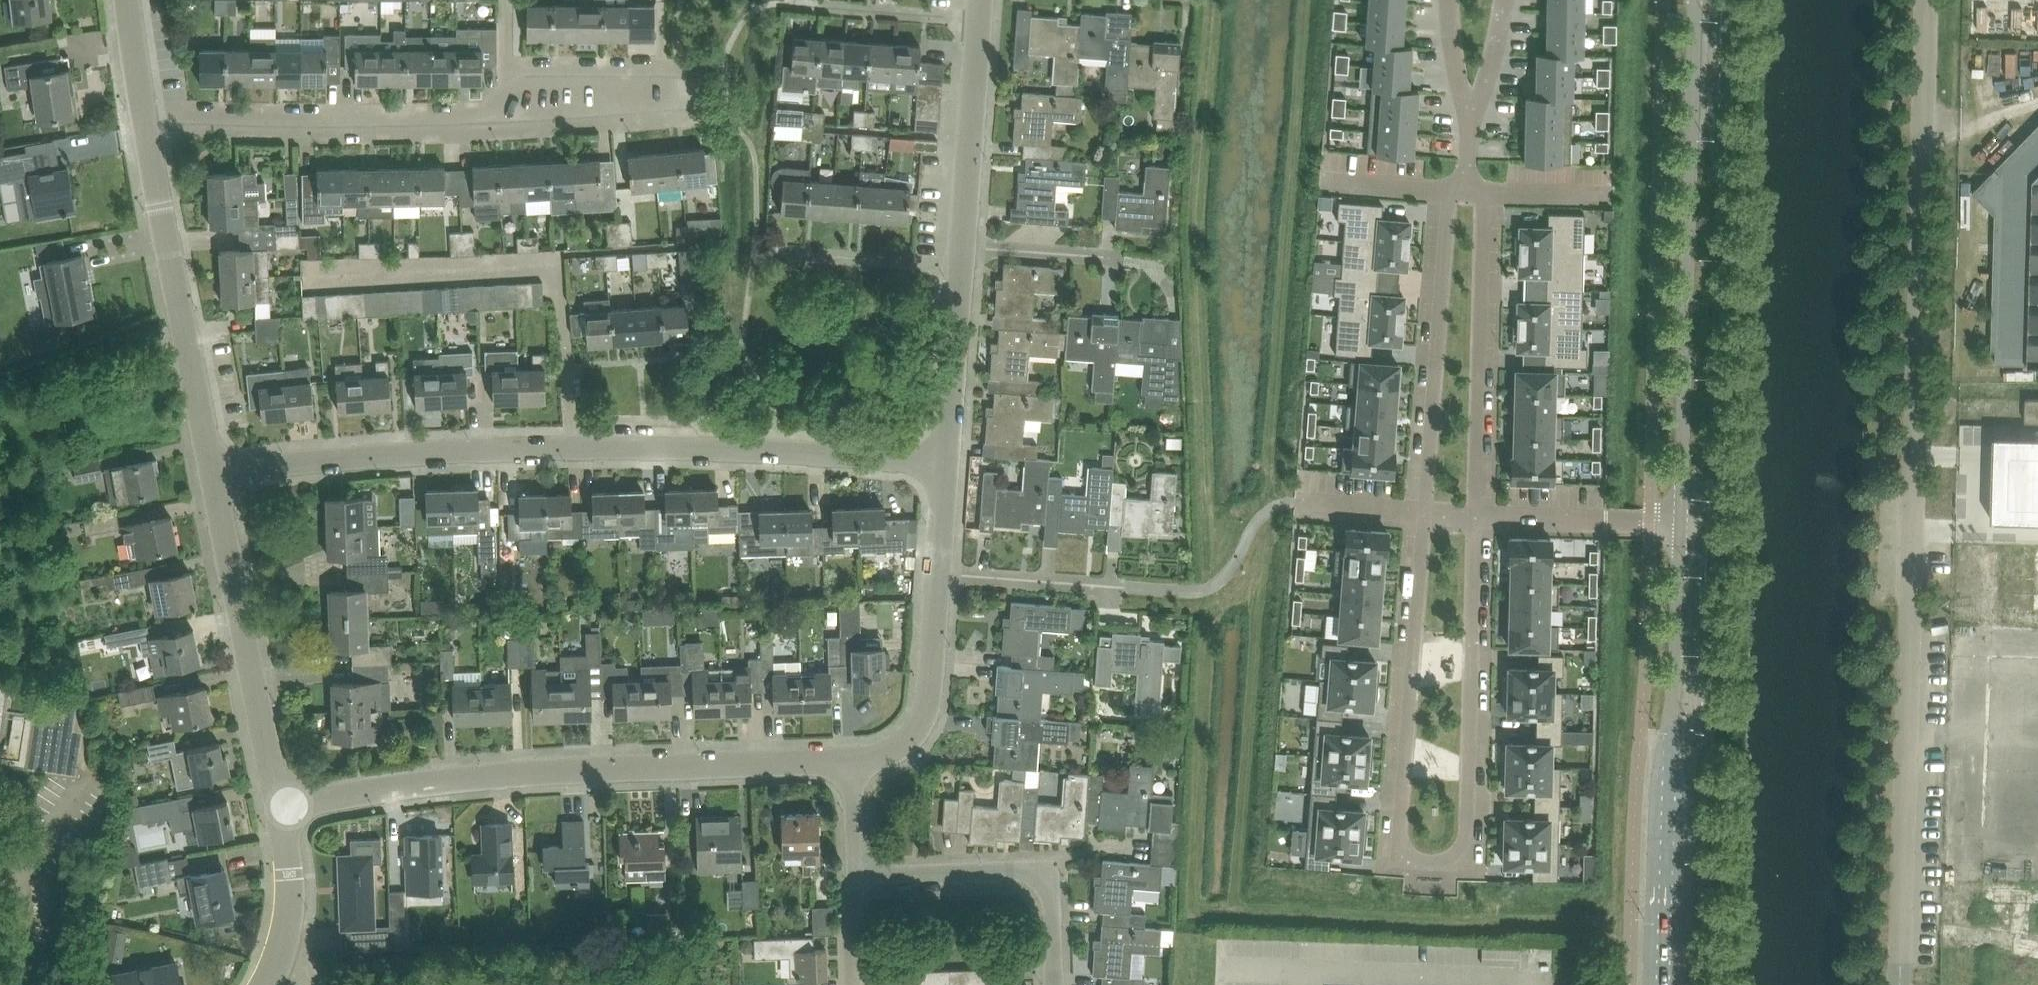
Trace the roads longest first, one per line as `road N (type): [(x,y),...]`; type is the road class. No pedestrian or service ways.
road 1 (unclassified): [(1899,984),(1927,0)]
road 2 (residential): [(1417,515),(1387,852),(1476,853),(1481,515)]
road 3 (residential): [(281,809),(422,781),(848,763)]
road 4 (secondary): [(1713,524),(1728,0)]
road 5 (secondary): [(1691,0),(1677,523)]
road 6 (unclassified): [(149,122),(377,121),(671,100)]
road 7 (unclassified): [(214,466),(336,448),(701,448)]
road 8 (secondary): [(1677,523),(1660,984)]
road 9 (secondary): [(1700,984),(1713,524)]
road 10 (unclassified): [(214,466),(149,122)]
road 11 (unclassified): [(281,809),(214,466)]
road 12 (residential): [(849,869),(1045,866),(1054,984)]
road 13 (residential): [(1444,222),(1417,515)]
road 14 (residential): [(1481,515),(1487,229)]
road 15 (residential): [(960,251),(976,0)]
road 16 (residential): [(701,448),(944,459)]
road 17 (residential): [(848,763),(887,758),(909,736),(935,578)]
road 18 (residential): [(944,459),(960,251)]
road 19 (residential): [(1677,523),(1481,515)]
road 20 (residential): [(1116,589),(935,578)]
road 21 (residential): [(1112,255),(960,251)]
road 22 (unclassified): [(280,957),(290,895),(281,809)]
road 23 (unclassified): [(149,122),(130,0)]

